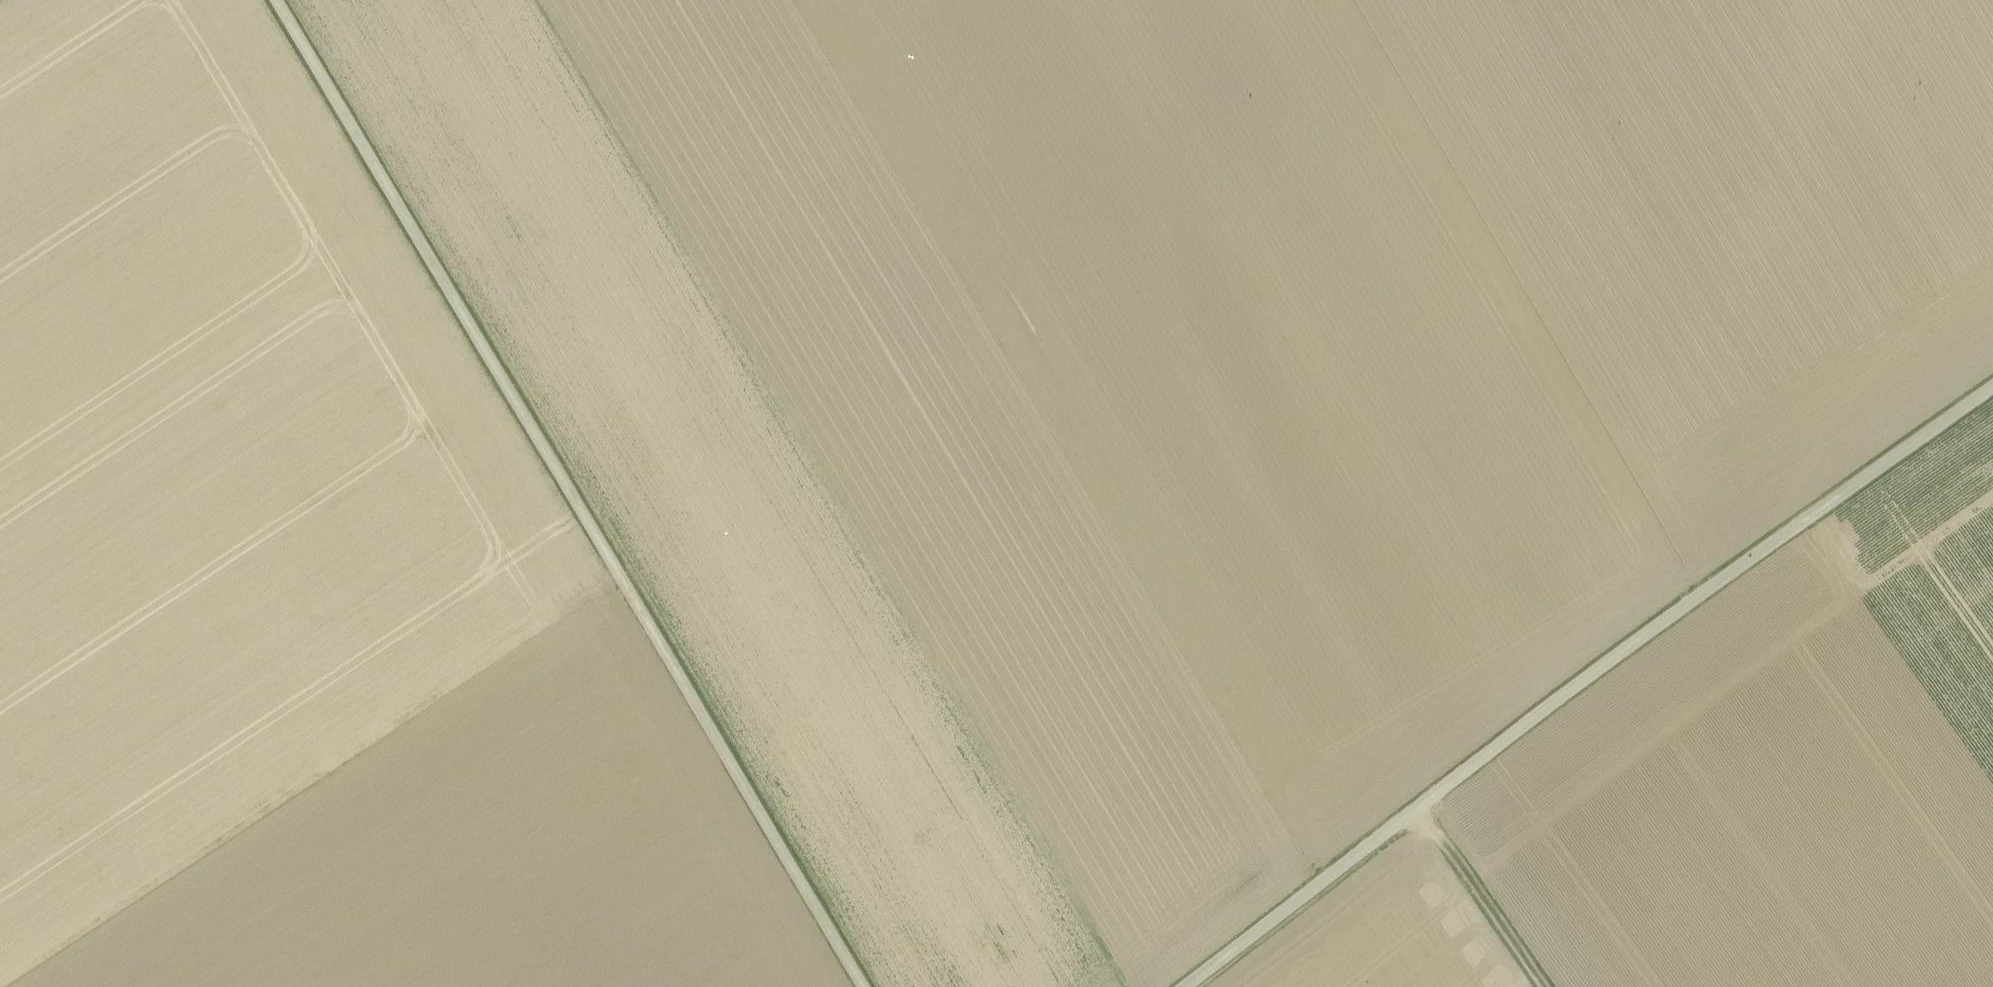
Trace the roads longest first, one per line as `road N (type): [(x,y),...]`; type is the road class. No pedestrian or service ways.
road 1 (track): [(276,0),(863,986)]
road 2 (track): [(1992,387),(1725,573),(1186,986)]
road 3 (track): [(1548,986),(1419,806)]

